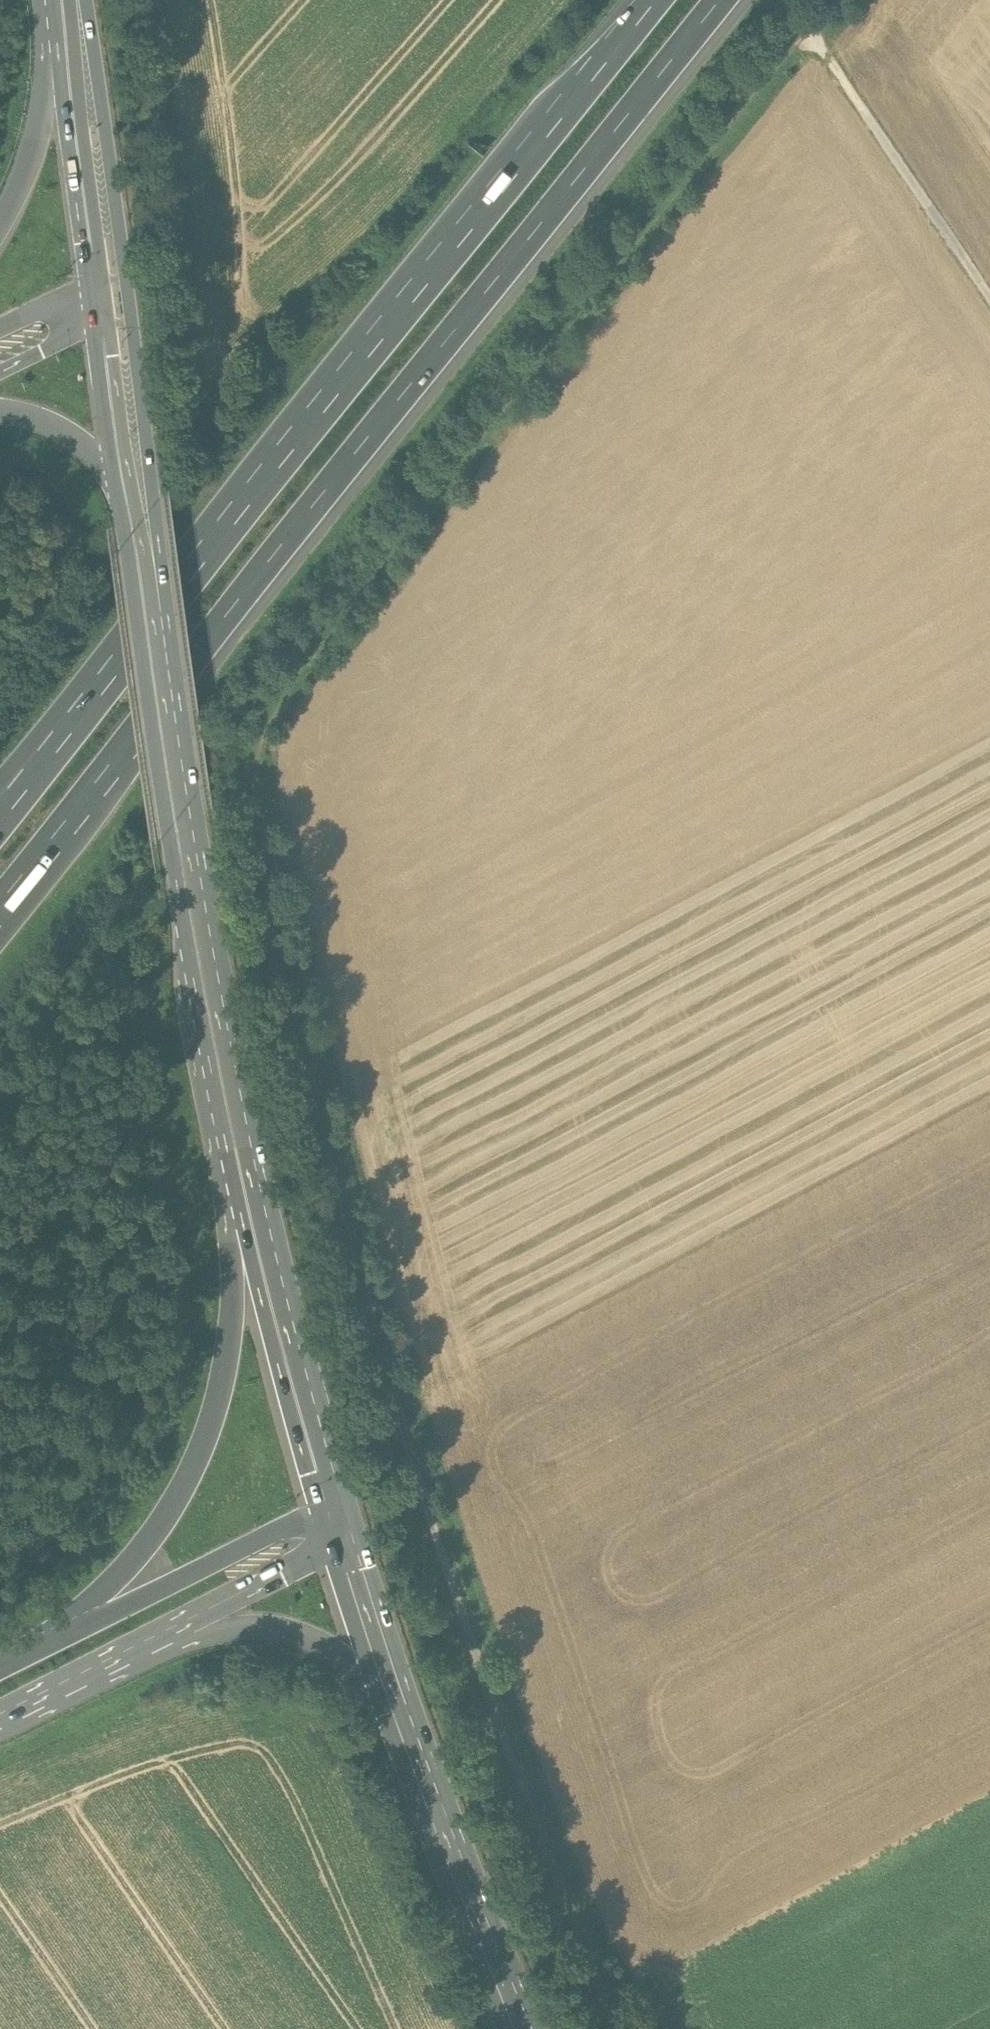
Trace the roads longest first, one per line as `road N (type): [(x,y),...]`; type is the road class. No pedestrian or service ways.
road 1 (track): [(629,2028),(483,1704),(351,1218),(250,793),(257,747),(565,324),(822,0)]
road 2 (motorway): [(0,902),(720,0)]
road 3 (motorway): [(657,0),(27,793)]
road 4 (primary): [(242,1144),(148,560)]
road 5 (primary): [(148,560),(150,465),(85,0)]
road 6 (motorway): [(242,1144),(229,1332),(205,1422),(160,1509),(55,1642)]
road 7 (primary): [(336,1499),(242,1144)]
road 8 (track): [(802,25),(989,301)]
road 9 (motorway): [(336,1499),(55,1642)]
road 10 (motorway): [(187,1620),(258,1618),(309,1630),(353,1665),(423,1766)]
road 11 (primary): [(521,2028),(423,1766)]
road 12 (primary): [(100,304),(69,63)]
road 13 (primary): [(423,1766),(346,1537)]
road 14 (motorway): [(0,1712),(187,1620)]
road 15 (motorway): [(187,1620),(346,1537)]
road 16 (primary): [(123,473),(100,304)]
road 17 (motorway): [(69,63),(0,210)]
road 18 (motorway): [(0,407),(62,428),(123,473)]
road 19 (motorway): [(0,369),(65,335),(100,304)]

